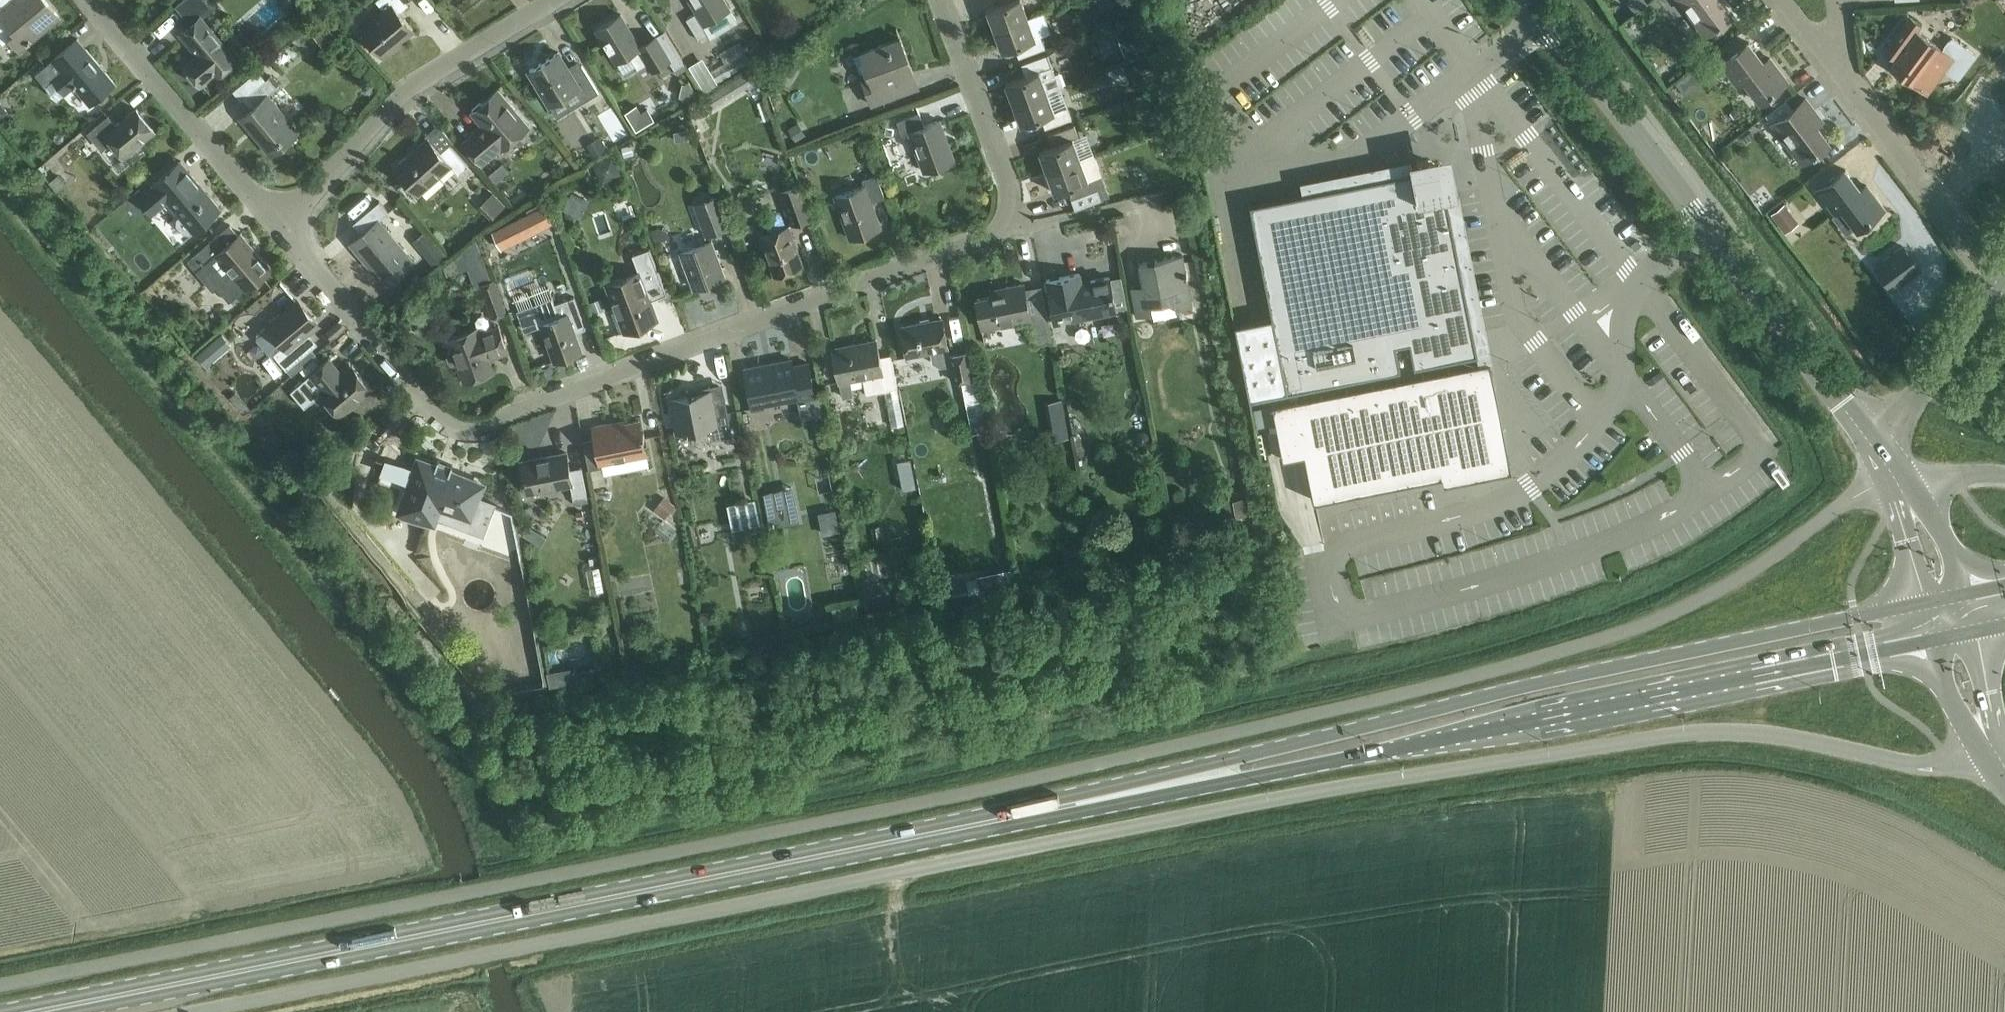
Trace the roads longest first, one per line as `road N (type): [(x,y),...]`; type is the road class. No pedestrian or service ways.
road 1 (unclassified): [(0,989),(1358,716),(1688,610),(1850,503),(1898,491)]
road 2 (unclassified): [(2000,760),(1916,765),(1748,733),(1659,738),(210,1011)]
road 3 (primary): [(47,1011),(998,821)]
road 4 (primary): [(998,821),(1538,725),(1939,639)]
road 5 (primary): [(1930,603),(998,821)]
road 6 (residential): [(446,428),(479,427),(1017,223)]
road 7 (tertiary): [(1878,451),(1536,0)]
road 8 (residential): [(280,224),(405,99),(562,0)]
road 9 (residential): [(280,224),(102,30),(87,0)]
road 10 (residential): [(446,428),(280,224)]
road 11 (residential): [(2000,271),(1958,242),(1835,79)]
road 12 (residential): [(1017,223),(937,0)]
road 13 (residential): [(1878,451),(2000,271)]
road 14 (residential): [(1017,223),(1157,197)]
road 15 (tertiary): [(1962,597),(1938,535),(1898,491)]
road 16 (tertiary): [(1939,639),(1959,707),(1992,744)]

